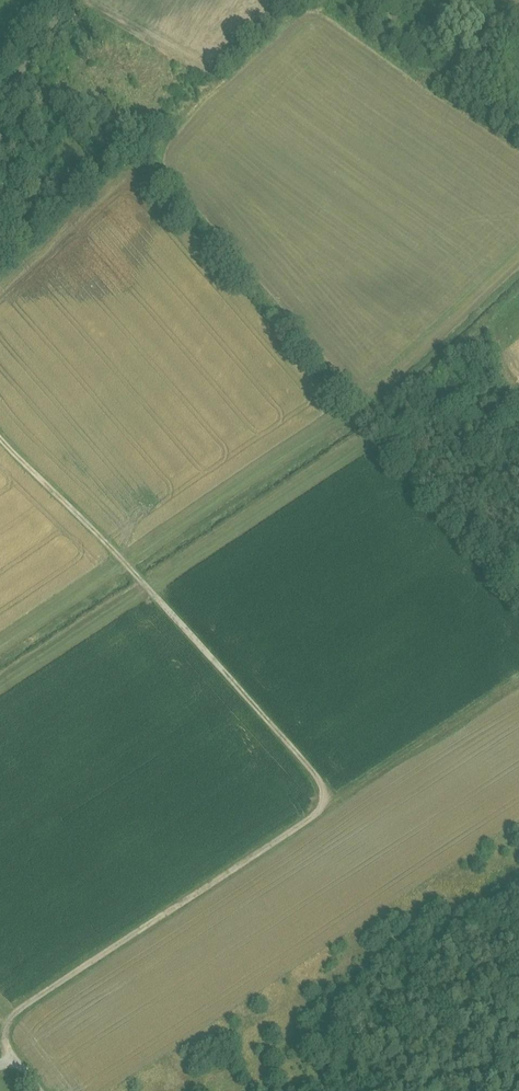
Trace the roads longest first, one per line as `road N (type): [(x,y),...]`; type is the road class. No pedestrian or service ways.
road 1 (track): [(0,1022),(321,812),(325,793),(231,677),(0,438)]
road 2 (unclassified): [(0,190),(9,94),(70,0)]

